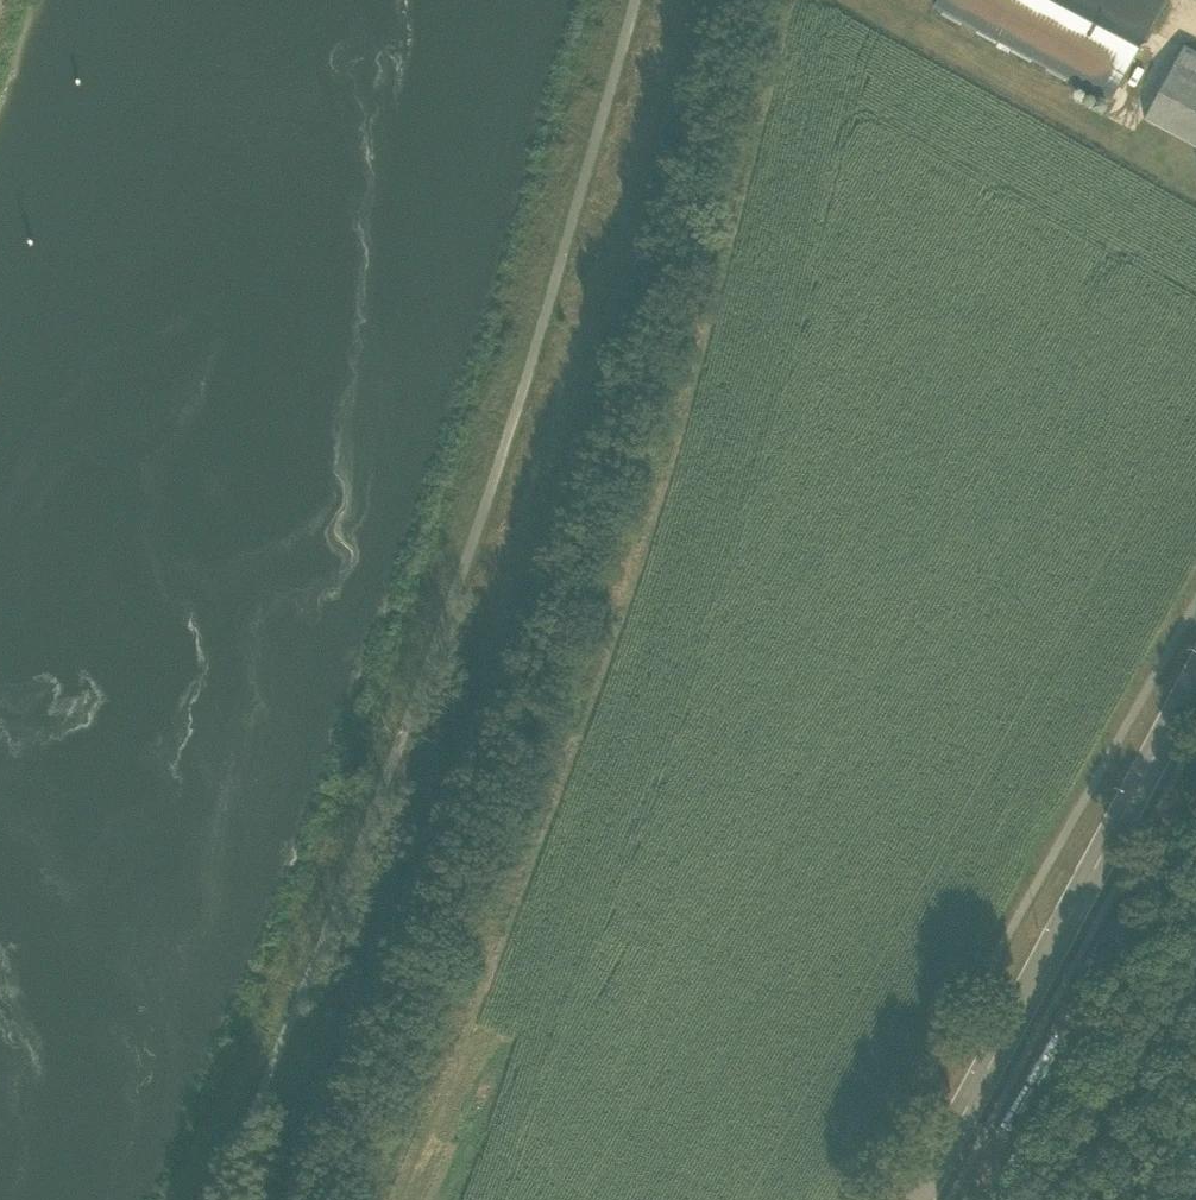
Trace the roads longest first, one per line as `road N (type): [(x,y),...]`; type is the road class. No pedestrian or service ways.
road 1 (secondary): [(918,1199),(1195,678)]

